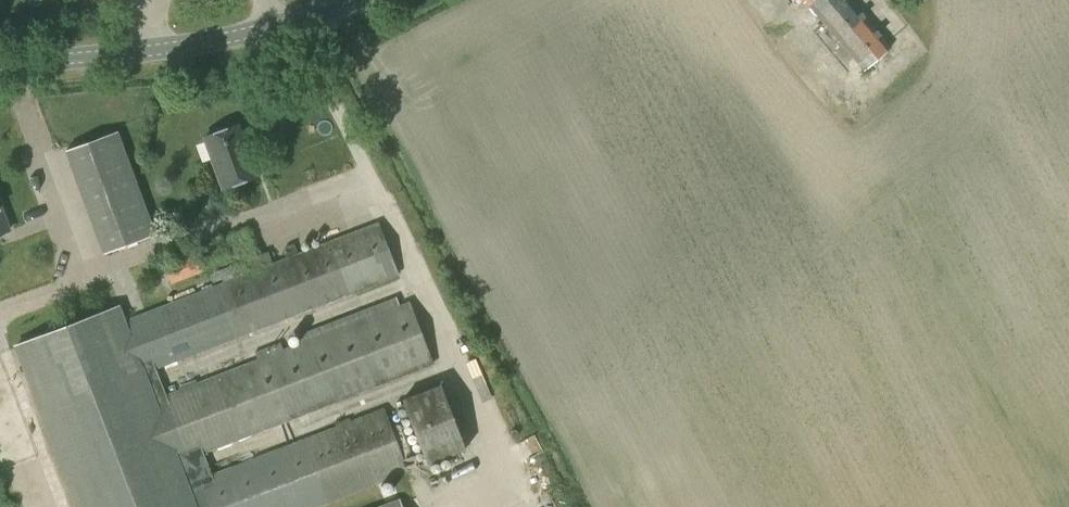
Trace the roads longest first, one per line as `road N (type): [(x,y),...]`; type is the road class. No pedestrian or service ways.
road 1 (tertiary): [(0,65),(212,43),(355,0)]

